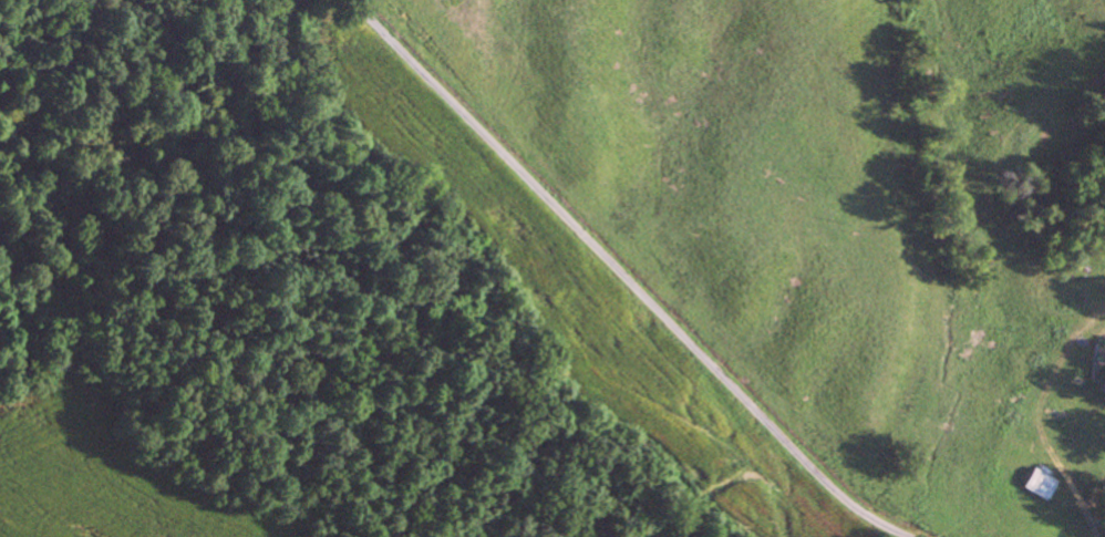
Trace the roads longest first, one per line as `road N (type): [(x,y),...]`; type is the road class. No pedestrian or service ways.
road 1 (residential): [(913,536),(836,489),(357,0)]

